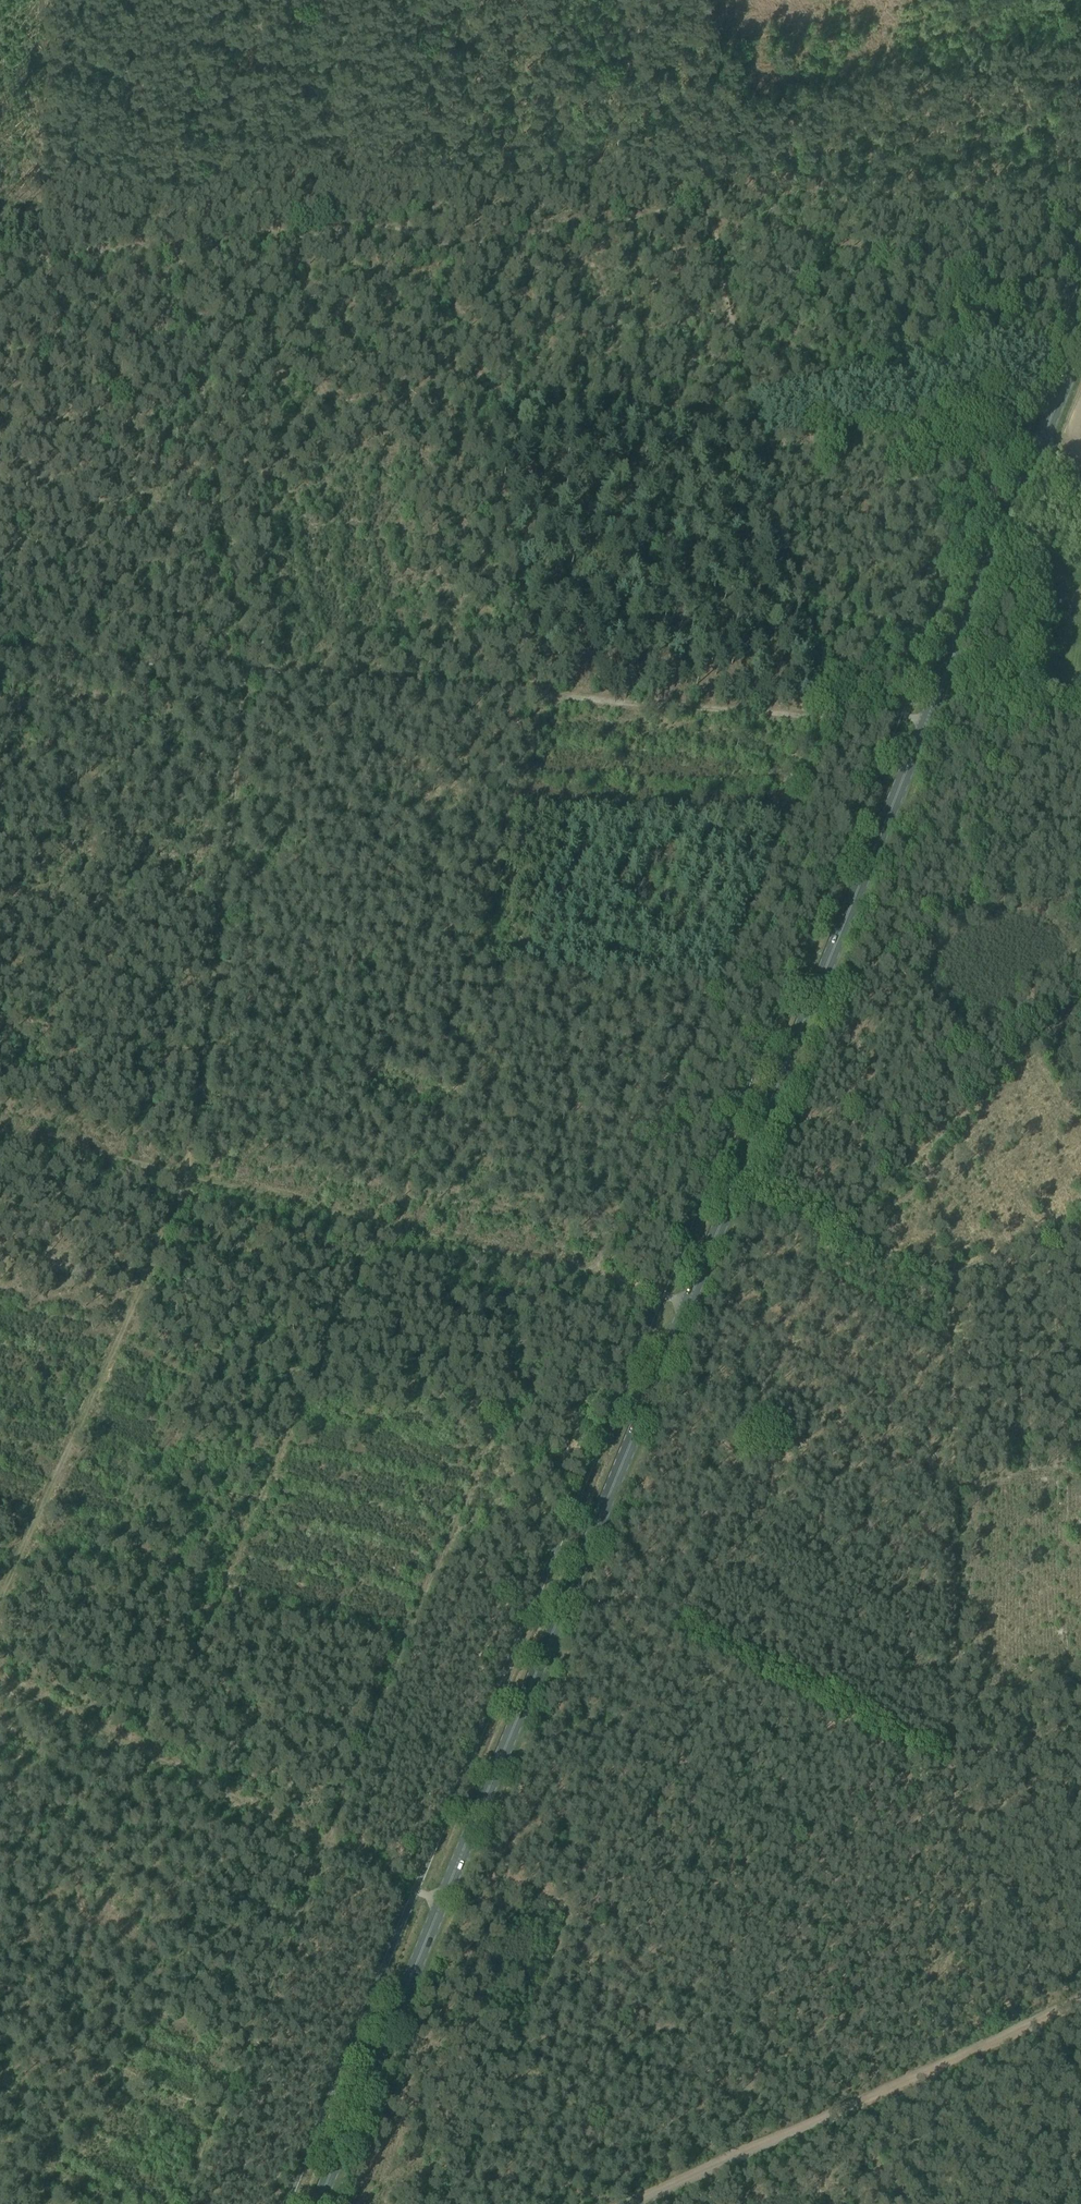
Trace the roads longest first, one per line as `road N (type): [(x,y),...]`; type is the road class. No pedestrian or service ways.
road 1 (primary): [(318,2203),(1080,345)]
road 2 (track): [(0,254),(391,221),(423,242),(702,210),(815,713),(599,1275)]
road 3 (track): [(175,2203),(316,1837),(563,1266)]
road 4 (track): [(189,1176),(242,669),(172,240)]
road 5 (track): [(0,651),(898,715)]
road 6 (track): [(529,691),(386,1223)]
road 7 (track): [(189,1176),(687,1304)]
road 8 (track): [(1080,1999),(628,2203)]
road 9 (track): [(0,1680),(442,1901)]
road 10 (track): [(563,694),(423,242)]
road 11 (track): [(720,2163),(871,1733)]
road 12 (track): [(0,1583),(189,1176)]
road 13 (track): [(822,1229),(1080,988)]
road 14 (track): [(674,1633),(949,1773)]
road 15 (track): [(0,2016),(211,2112)]
road 16 (track): [(0,1130),(189,1176)]

